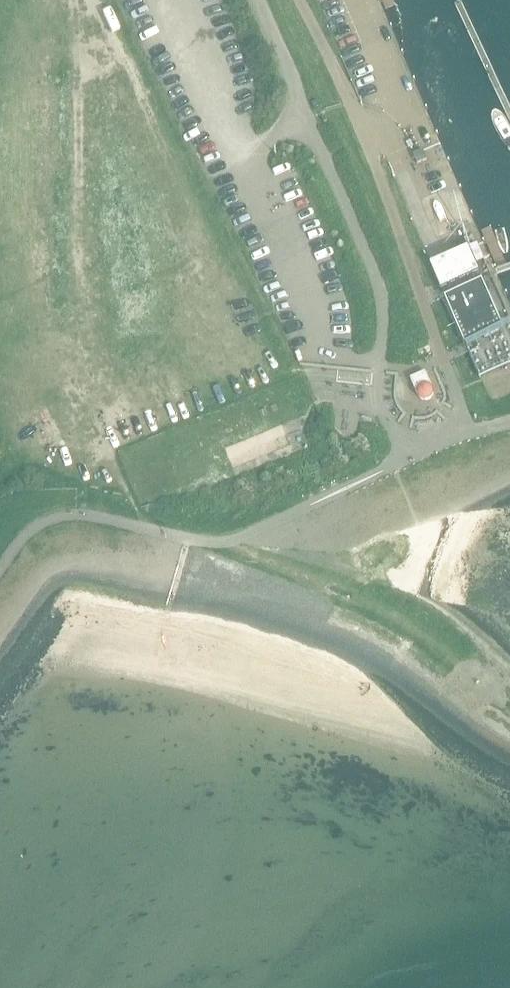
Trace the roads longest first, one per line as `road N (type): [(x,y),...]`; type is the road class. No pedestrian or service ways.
road 1 (unclassified): [(405,448),(380,403),(383,297),(254,0)]

